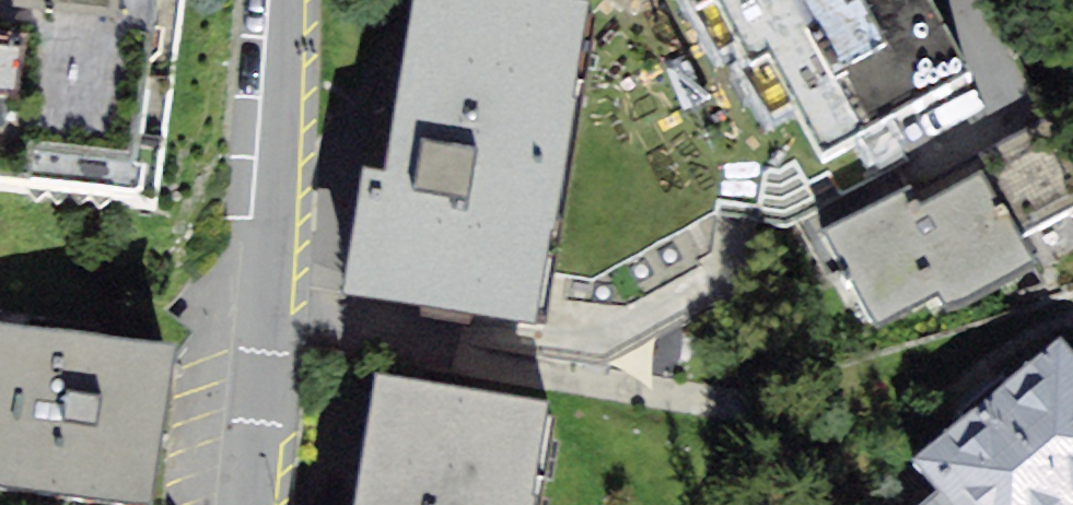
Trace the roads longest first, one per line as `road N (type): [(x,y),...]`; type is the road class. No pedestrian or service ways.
road 1 (residential): [(286,0),(247,504)]

